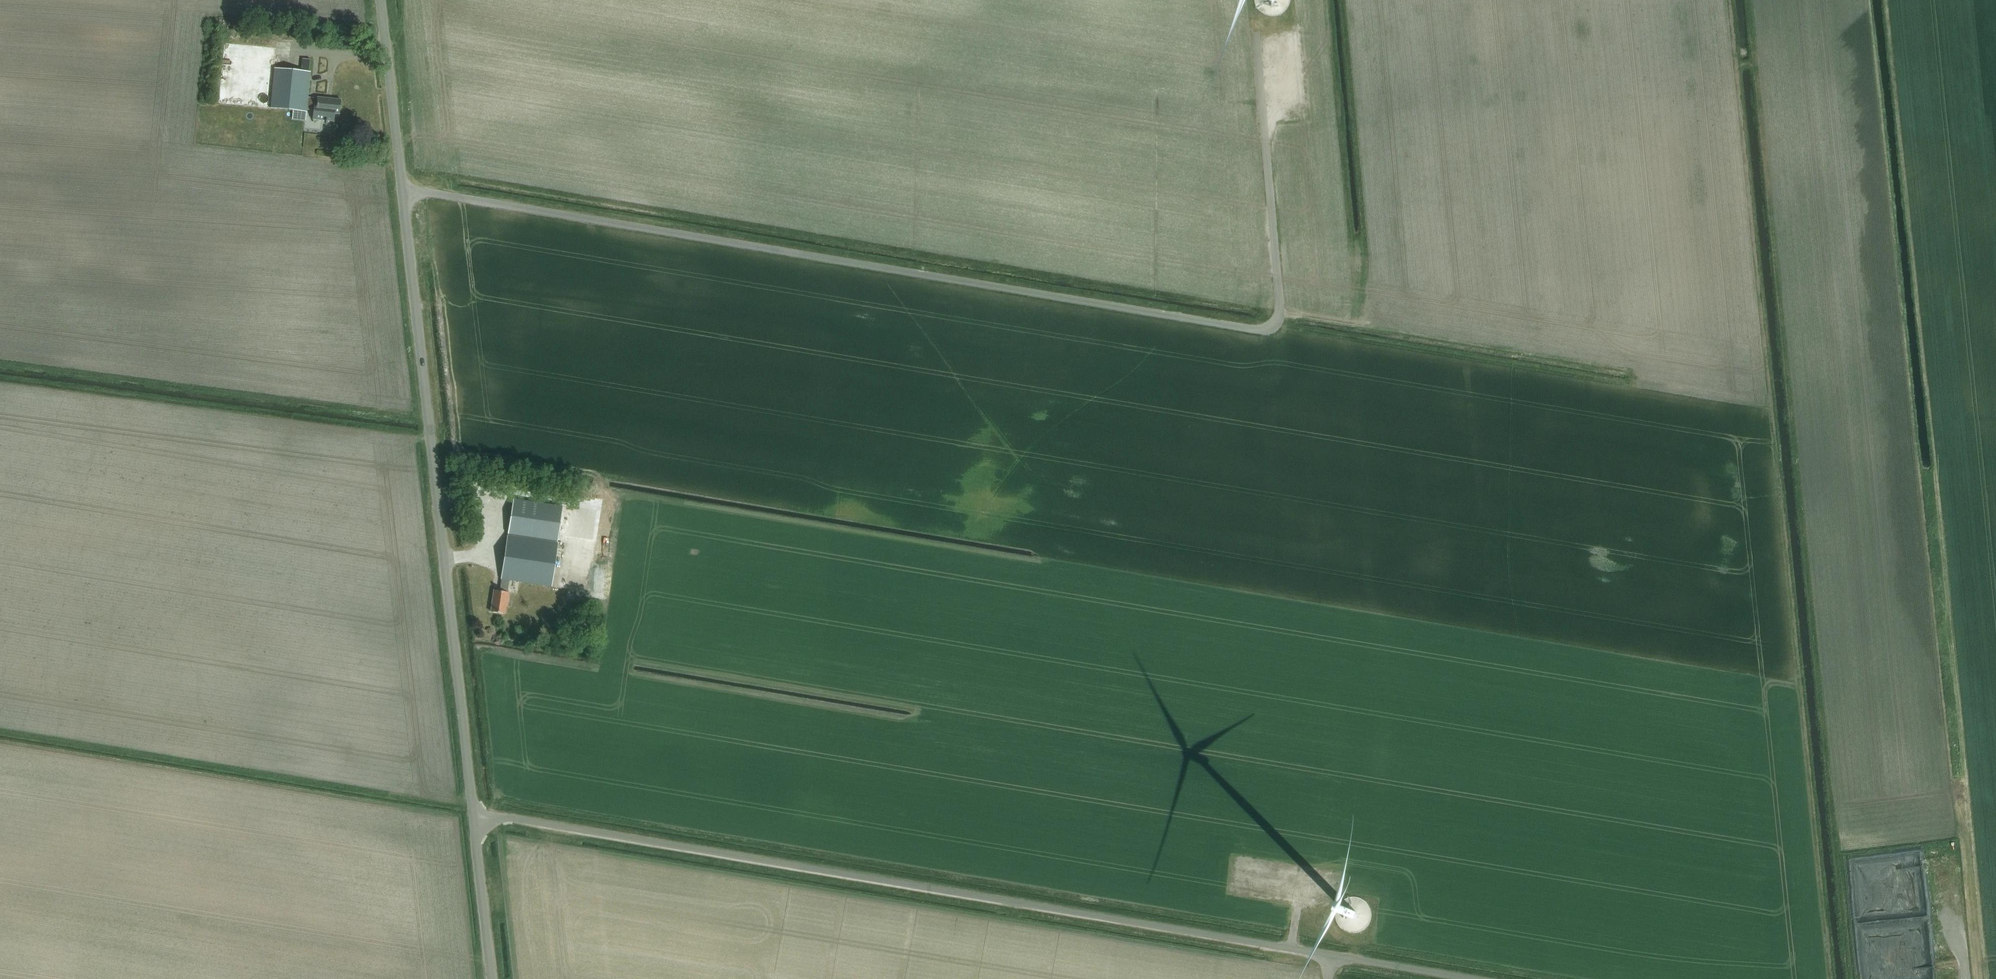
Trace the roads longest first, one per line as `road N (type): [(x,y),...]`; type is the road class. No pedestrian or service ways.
road 1 (unclassified): [(1475,978),(473,812)]
road 2 (unclassified): [(473,812),(380,0)]
road 3 (unclassified): [(492,978),(473,812)]

